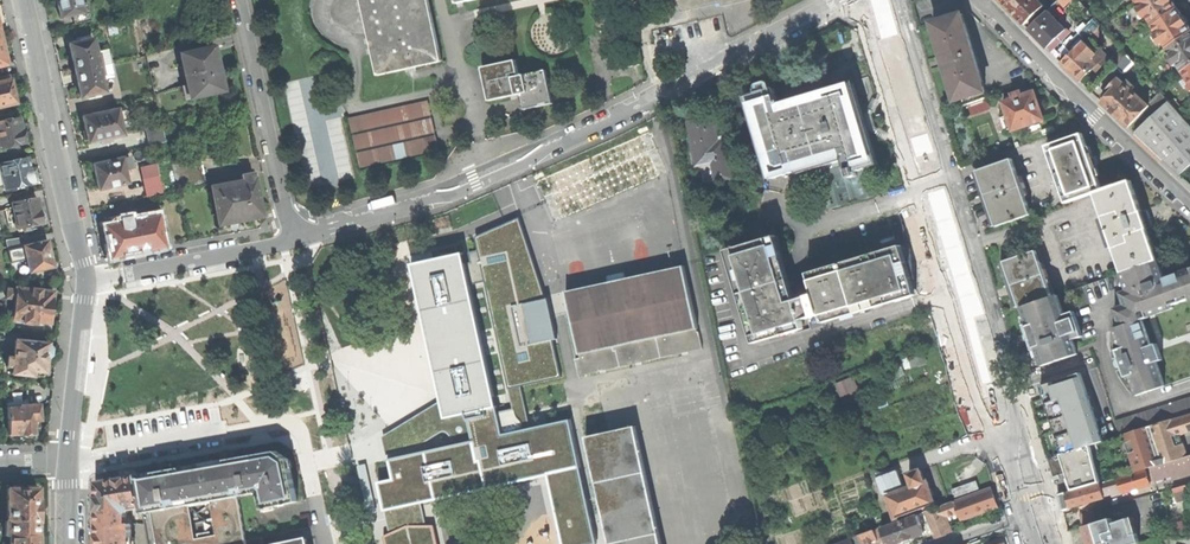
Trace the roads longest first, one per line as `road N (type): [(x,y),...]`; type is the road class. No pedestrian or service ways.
road 1 (unclassified): [(848,0),(446,194),(290,237)]
road 2 (tertiary): [(865,0),(998,443)]
road 3 (tertiary): [(1027,432),(897,0)]
road 4 (residential): [(23,0),(85,280)]
road 5 (residential): [(1189,201),(986,0)]
road 6 (unclassified): [(239,0),(290,237)]
road 7 (residential): [(65,461),(292,427)]
road 8 (unclassified): [(290,237),(85,280)]
road 9 (residential): [(85,280),(65,461)]
road 10 (residential): [(322,543),(301,436),(292,427)]

